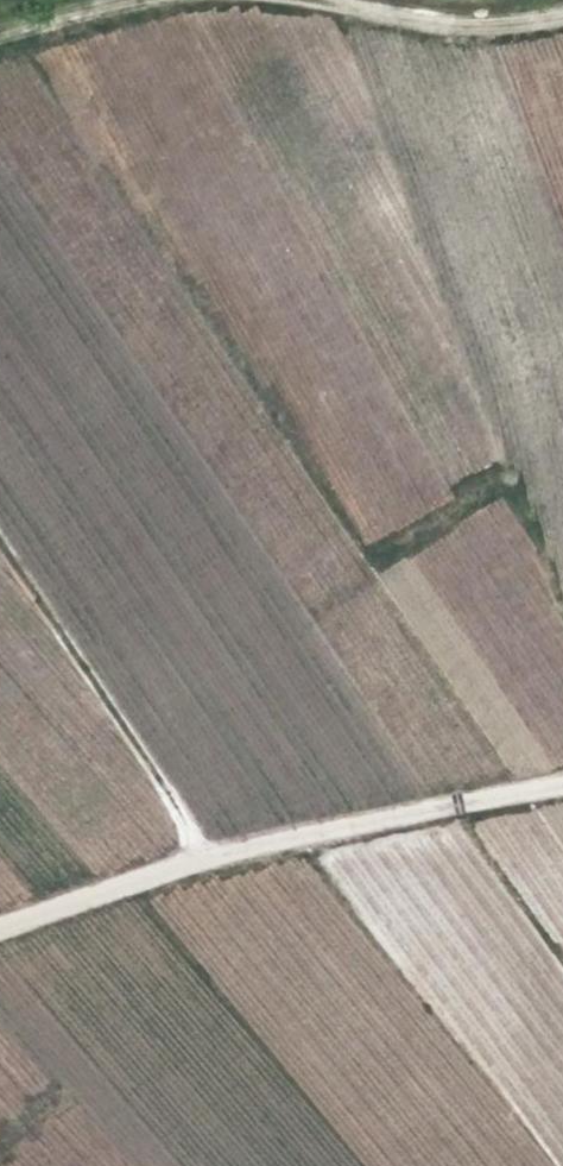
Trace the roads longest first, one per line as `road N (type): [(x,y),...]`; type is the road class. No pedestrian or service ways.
road 1 (track): [(0,551),(205,853)]
road 2 (track): [(288,0),(395,17),(562,14)]
road 3 (track): [(0,35),(156,0)]

